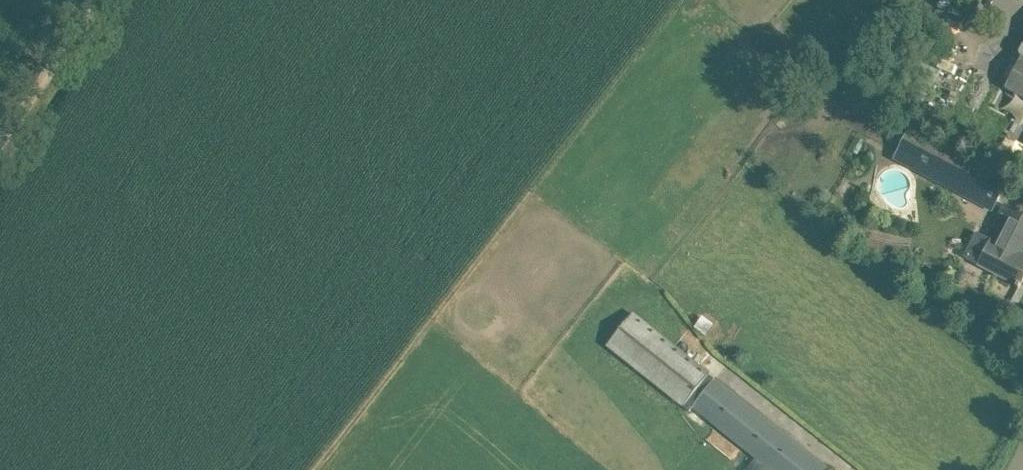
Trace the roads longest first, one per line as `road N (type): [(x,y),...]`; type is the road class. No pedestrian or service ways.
road 1 (track): [(0,149),(99,0)]

